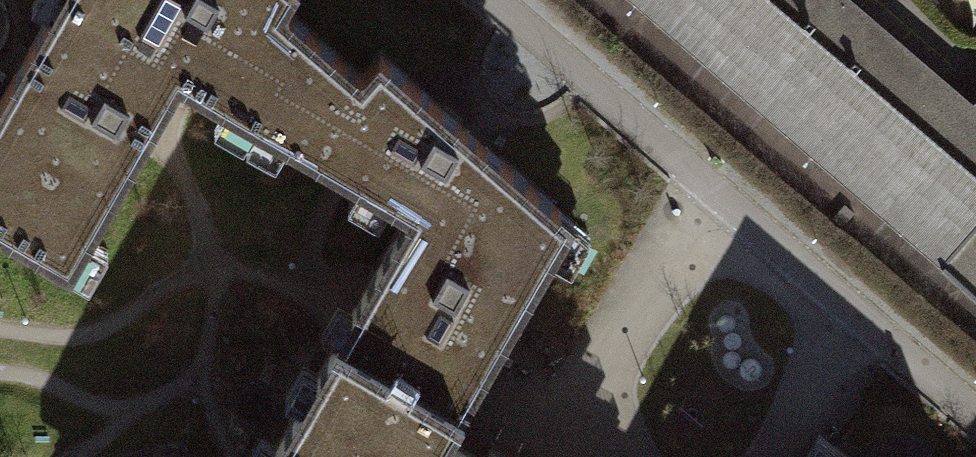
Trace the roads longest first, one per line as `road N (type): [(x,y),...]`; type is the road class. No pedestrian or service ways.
road 1 (residential): [(975,415),(494,0)]

